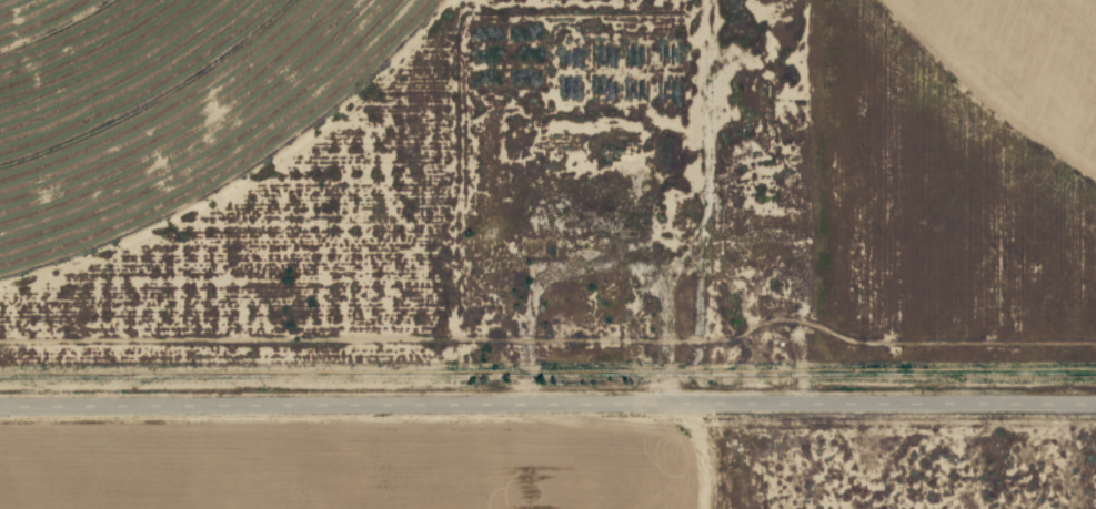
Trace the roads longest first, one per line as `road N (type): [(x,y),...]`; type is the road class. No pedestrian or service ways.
road 1 (residential): [(0,408),(485,405),(701,394),(1095,397)]
road 2 (track): [(701,394),(693,0)]

